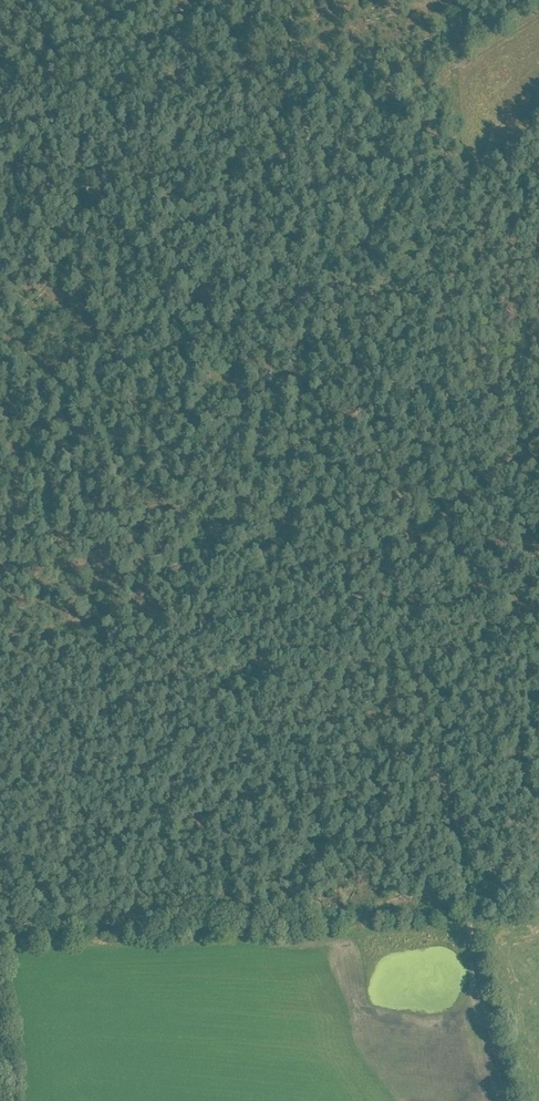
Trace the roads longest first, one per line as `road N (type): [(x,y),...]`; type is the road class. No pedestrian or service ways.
road 1 (track): [(512,1100),(397,597)]

